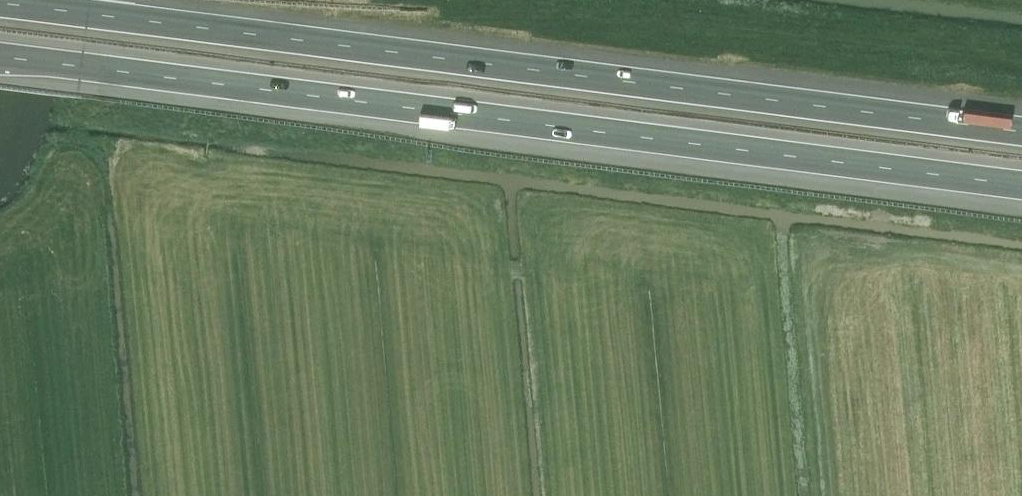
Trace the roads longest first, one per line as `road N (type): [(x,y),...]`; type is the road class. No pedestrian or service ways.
road 1 (motorway): [(0,55),(1021,186)]
road 2 (motorway): [(1021,131),(0,2)]

